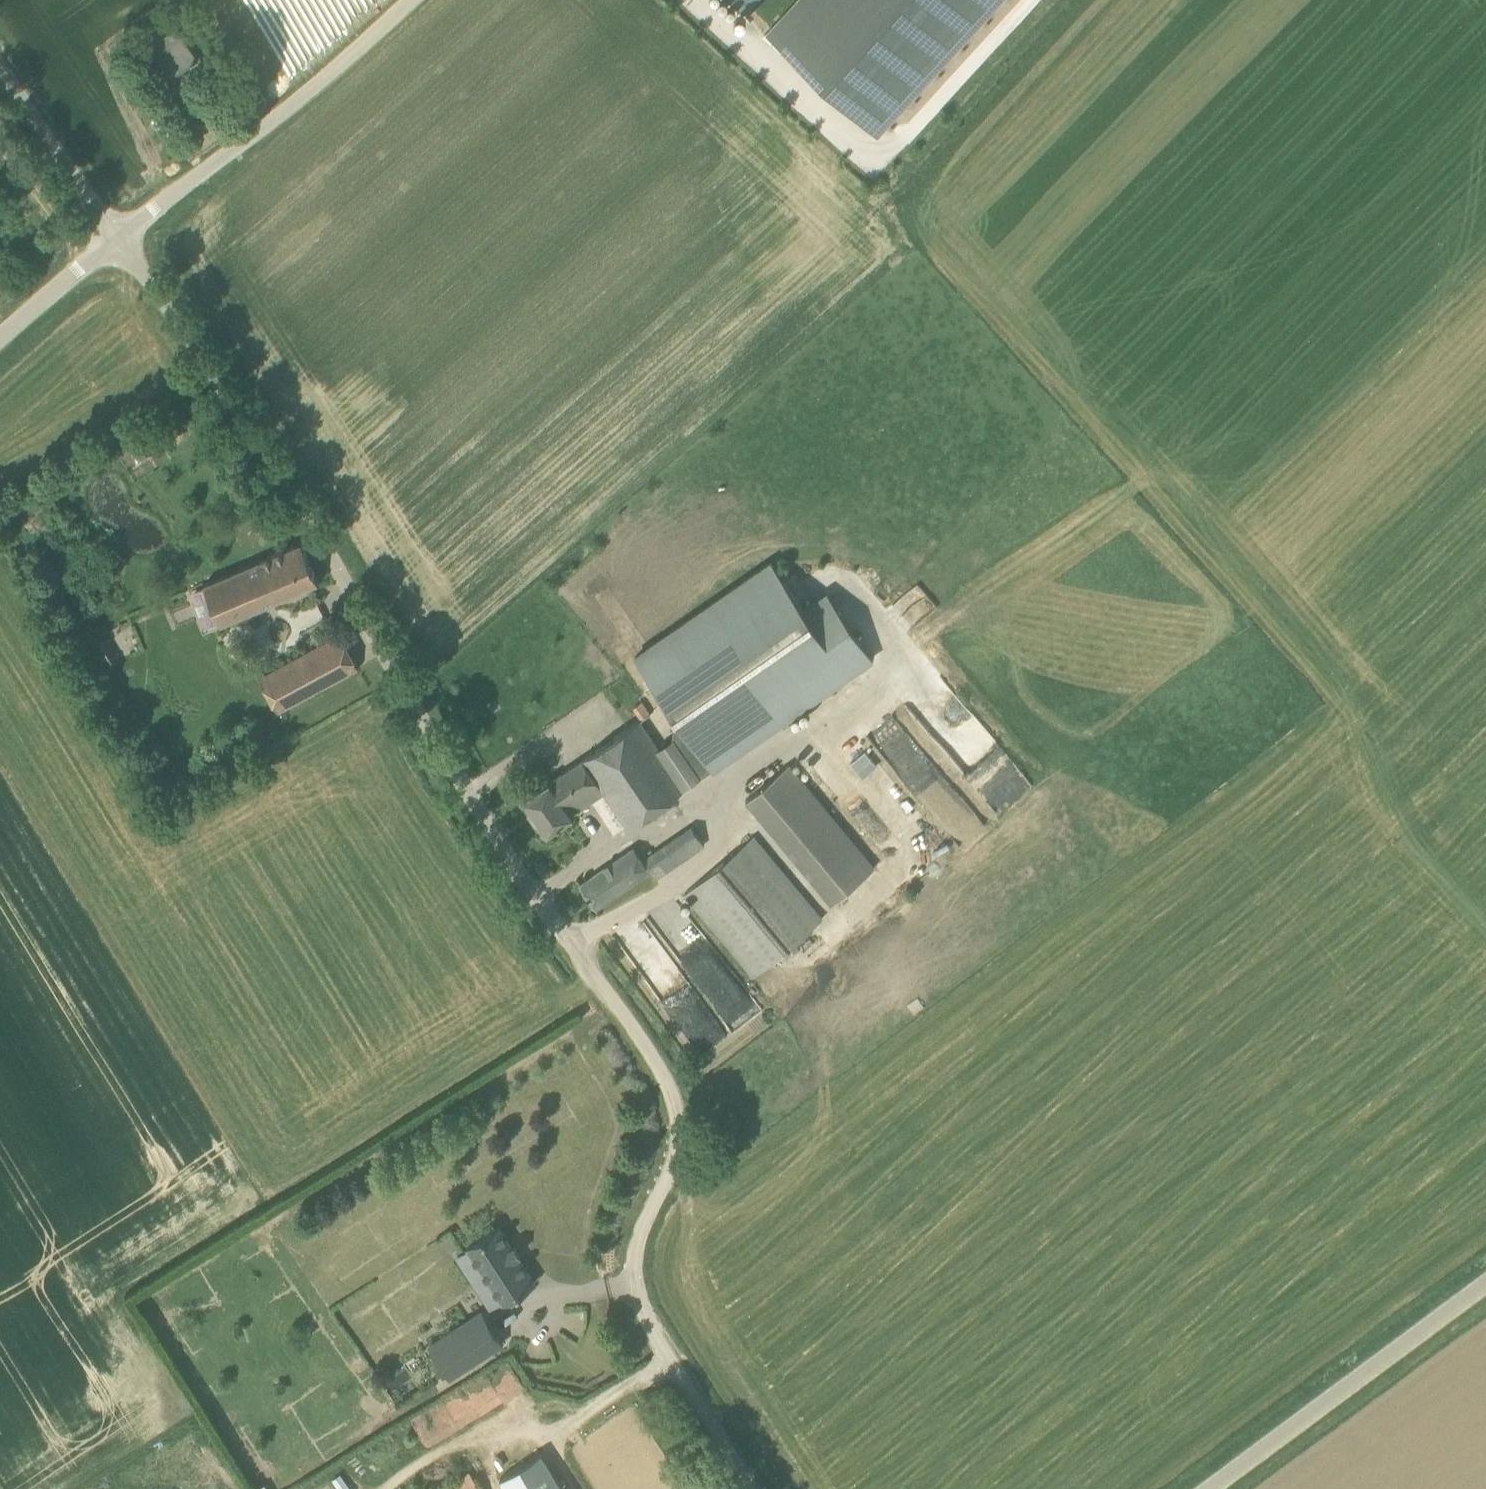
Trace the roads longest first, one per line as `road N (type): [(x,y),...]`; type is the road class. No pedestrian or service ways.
road 1 (unclassified): [(754,1488),(649,1324),(634,1277),(639,1234),(676,1164),(680,1134),(660,1067),(467,797),(311,525),(116,239)]
road 2 (unclassified): [(116,239),(323,80),(411,0)]
road 3 (unclassified): [(1209,1488),(1485,1282)]
road 4 (unclassified): [(116,239),(0,63)]
road 5 (unclassified): [(0,341),(116,239)]

